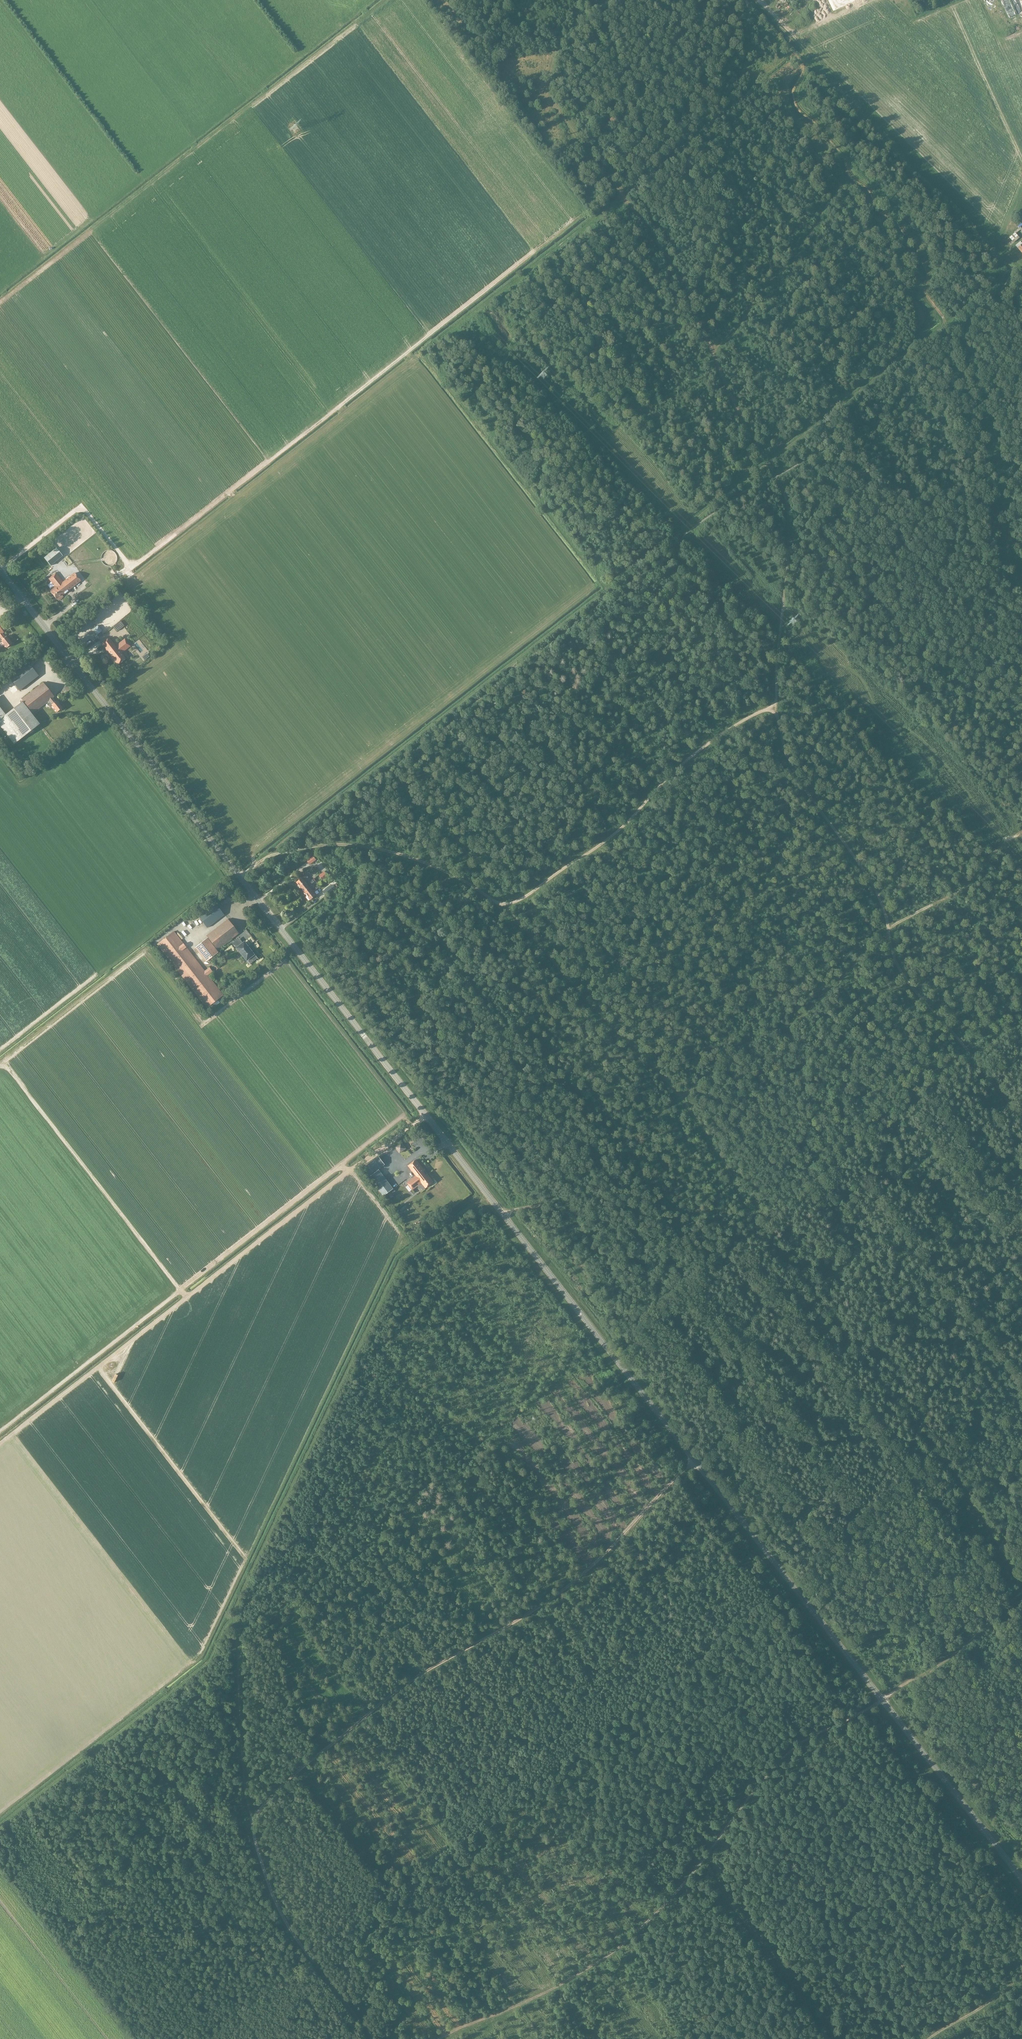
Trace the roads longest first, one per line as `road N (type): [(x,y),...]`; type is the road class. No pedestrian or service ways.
road 1 (tertiary): [(1021,1880),(0,570)]
road 2 (track): [(613,0),(567,35),(551,74),(552,98),(670,261),(769,463),(267,857)]
road 3 (track): [(254,1819),(295,1774),(394,1692),(573,1582),(688,1466),(760,1418),(1021,1210)]
road 4 (track): [(505,904),(676,1091),(751,1214),(959,1480),(1021,1581)]
road 5 (track): [(439,2038),(544,1993),(618,1948),(690,1877),(787,1752),(934,1669),(1021,1592)]
road 6 (track): [(1021,595),(984,410),(947,324),(769,463),(787,519),(782,608)]
road 7 (track): [(254,1819),(243,1781),(237,1602),(395,1267),(431,1234)]
road 8 (track): [(606,589),(425,353),(624,196)]
road 9 (track): [(1013,270),(947,324),(714,26),(684,0)]
road 10 (track): [(777,707),(791,766),(876,891),(900,971),(1021,1119)]
road 11 (track): [(504,1215),(547,1202),(726,1057),(816,1005),(888,936)]
road 12 (track): [(492,900),(509,903),(538,888),(614,834),(703,747),(777,707)]
road 13 (track): [(782,608),(800,617),(814,647),(859,674),(882,717),(934,751),(1007,841)]
road 14 (track): [(0,1824),(204,1665),(235,1615)]
road 15 (track): [(240,877),(275,855),(361,846),(444,870),(492,900)]
road 16 (track): [(372,2038),(287,1924),(258,1854),(254,1819)]
road 17 (track): [(254,1819),(212,1821),(59,1938)]
road 18 (track): [(843,2038),(727,1899),(709,1853)]
road 19 (track): [(351,1019),(492,900)]
road 20 (track): [(696,520),(592,407)]
road 21 (track): [(888,928),(951,895),(1007,841)]

